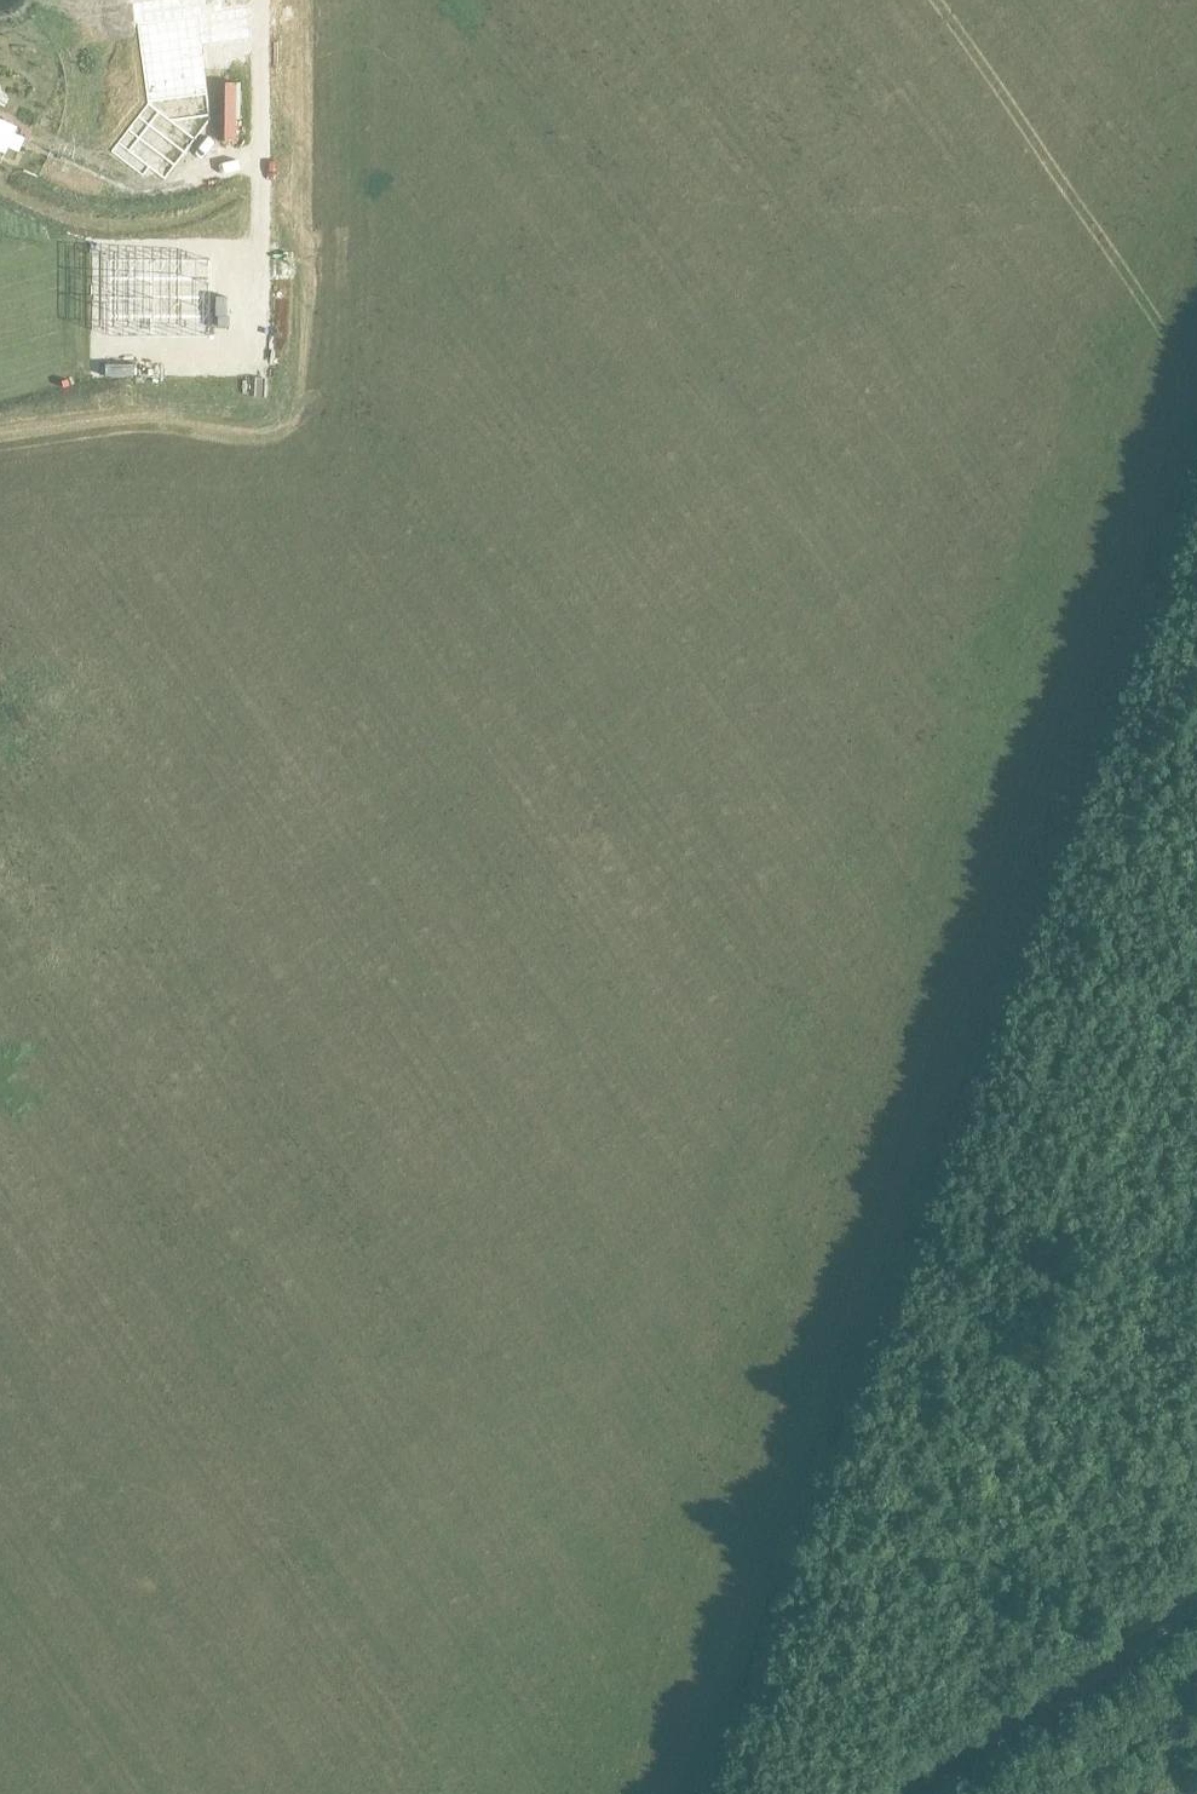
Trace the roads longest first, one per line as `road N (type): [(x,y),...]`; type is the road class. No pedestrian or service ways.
road 1 (residential): [(262,389),(259,0)]

